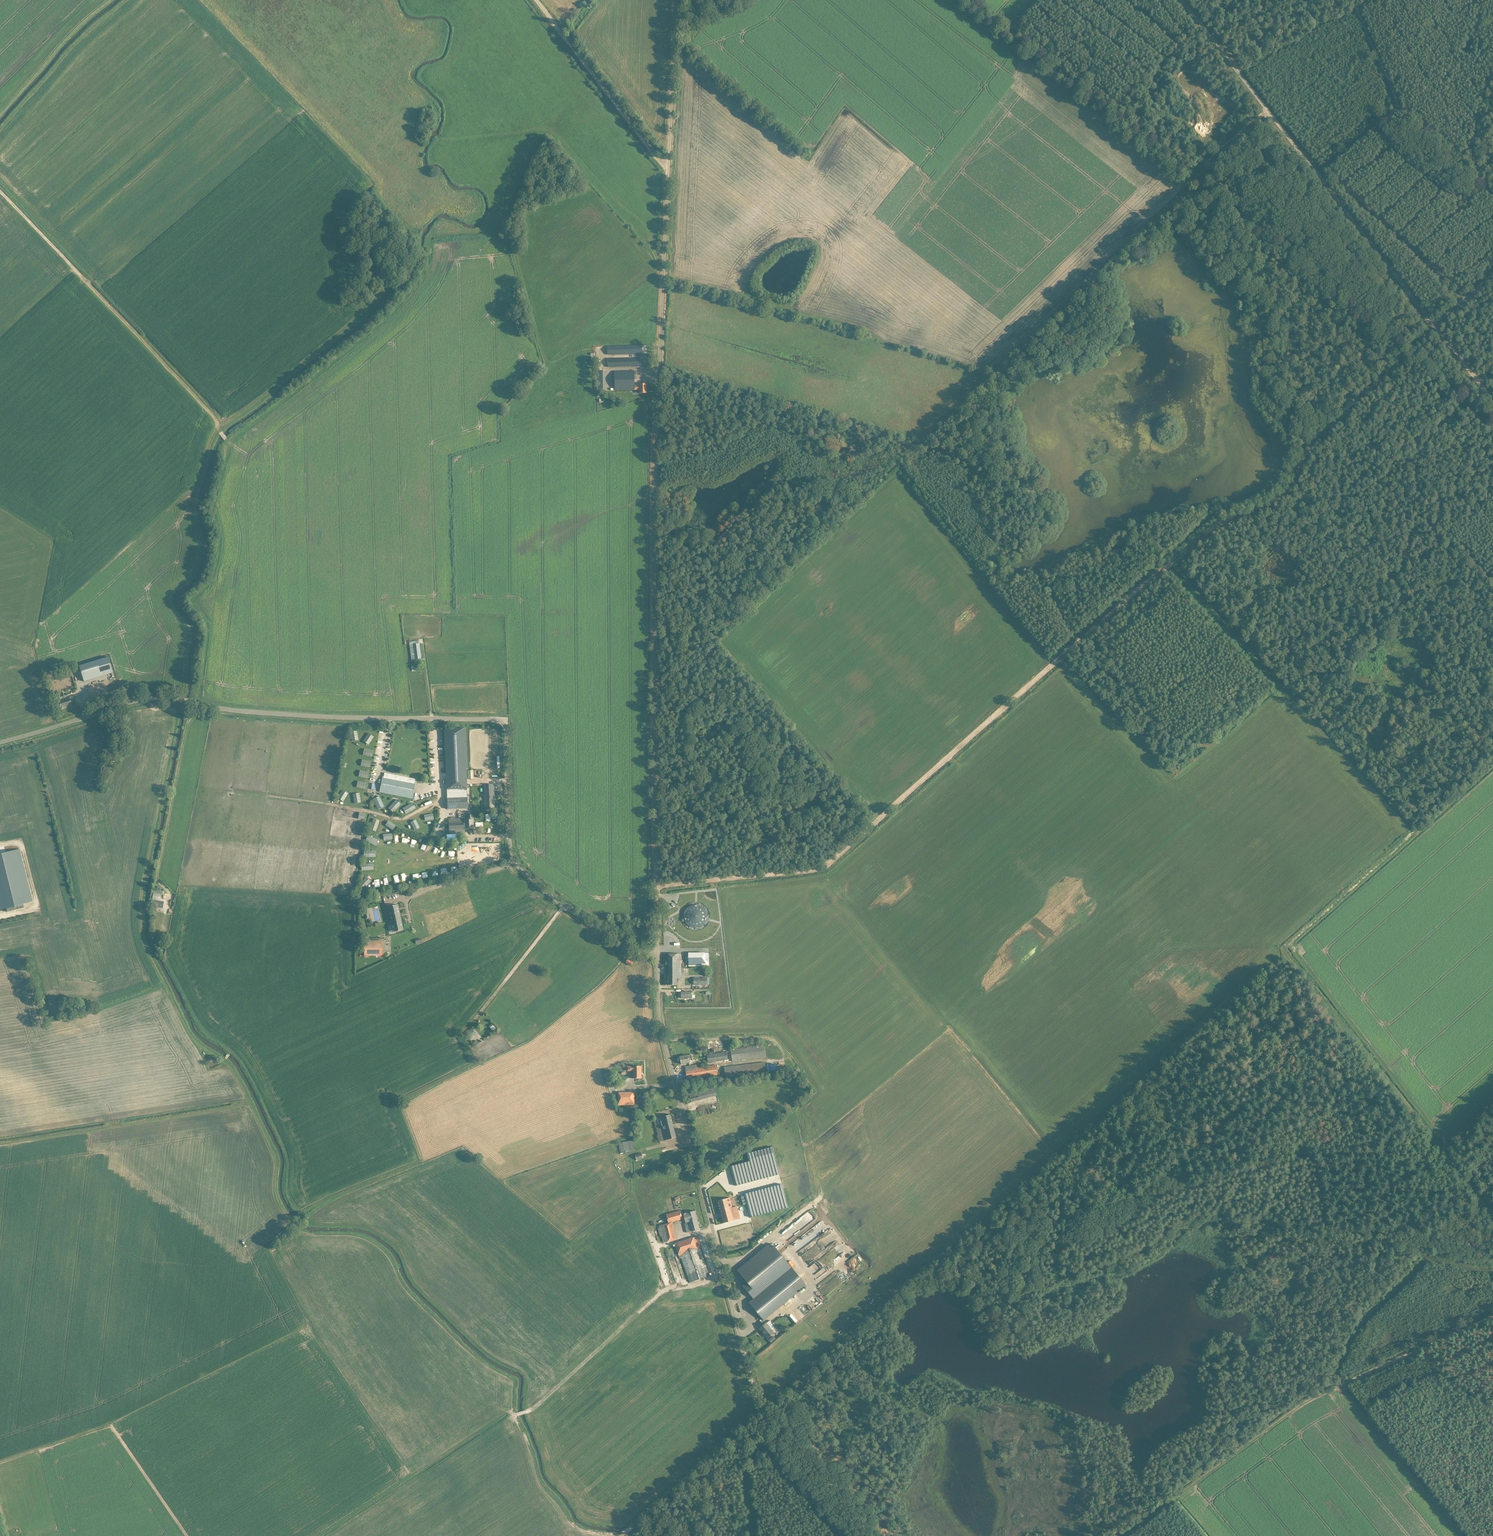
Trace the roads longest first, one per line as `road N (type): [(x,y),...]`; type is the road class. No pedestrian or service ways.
road 1 (track): [(655,888),(823,870),(1218,521),(1291,488),(1311,441),(1409,351)]
road 2 (unclassified): [(657,953),(657,374),(675,0)]
road 3 (track): [(196,703),(206,628),(188,604),(213,574),(209,510),(226,448),(387,316),(436,234),(503,224),(543,134),(662,256)]
road 4 (unclassified): [(657,953),(581,917),(519,868),(510,842),(506,729),(499,721),(266,713),(163,697),(0,742)]
road 5 (track): [(1438,1147),(1292,1155),(972,1236),(774,1398),(774,1425),(764,1435)]
road 6 (unclassified): [(1492,402),(1181,0)]
road 7 (unclassified): [(752,1403),(660,1038),(657,953)]
road 8 (track): [(1123,1535),(1307,1399),(1492,1316)]
road 9 (track): [(1350,0),(1398,104),(1249,237),(1236,295)]
road 10 (track): [(220,431),(0,191)]
road 11 (track): [(440,799),(396,818),(201,786)]
road 12 (track): [(667,169),(535,0)]
road 13 (track): [(203,705),(188,723),(157,879),(172,893)]
road 14 (track): [(1337,1385),(1462,1535)]
road 15 (track): [(1492,1217),(1438,1147),(1492,1100)]
road 16 (track): [(564,906),(469,1027)]
road 17 (track): [(1363,0),(1239,73)]
road 18 (track): [(1398,104),(1492,193)]
road 19 (track): [(844,1535),(764,1435)]
road 20 (track): [(660,1501),(733,1438),(764,1435)]

